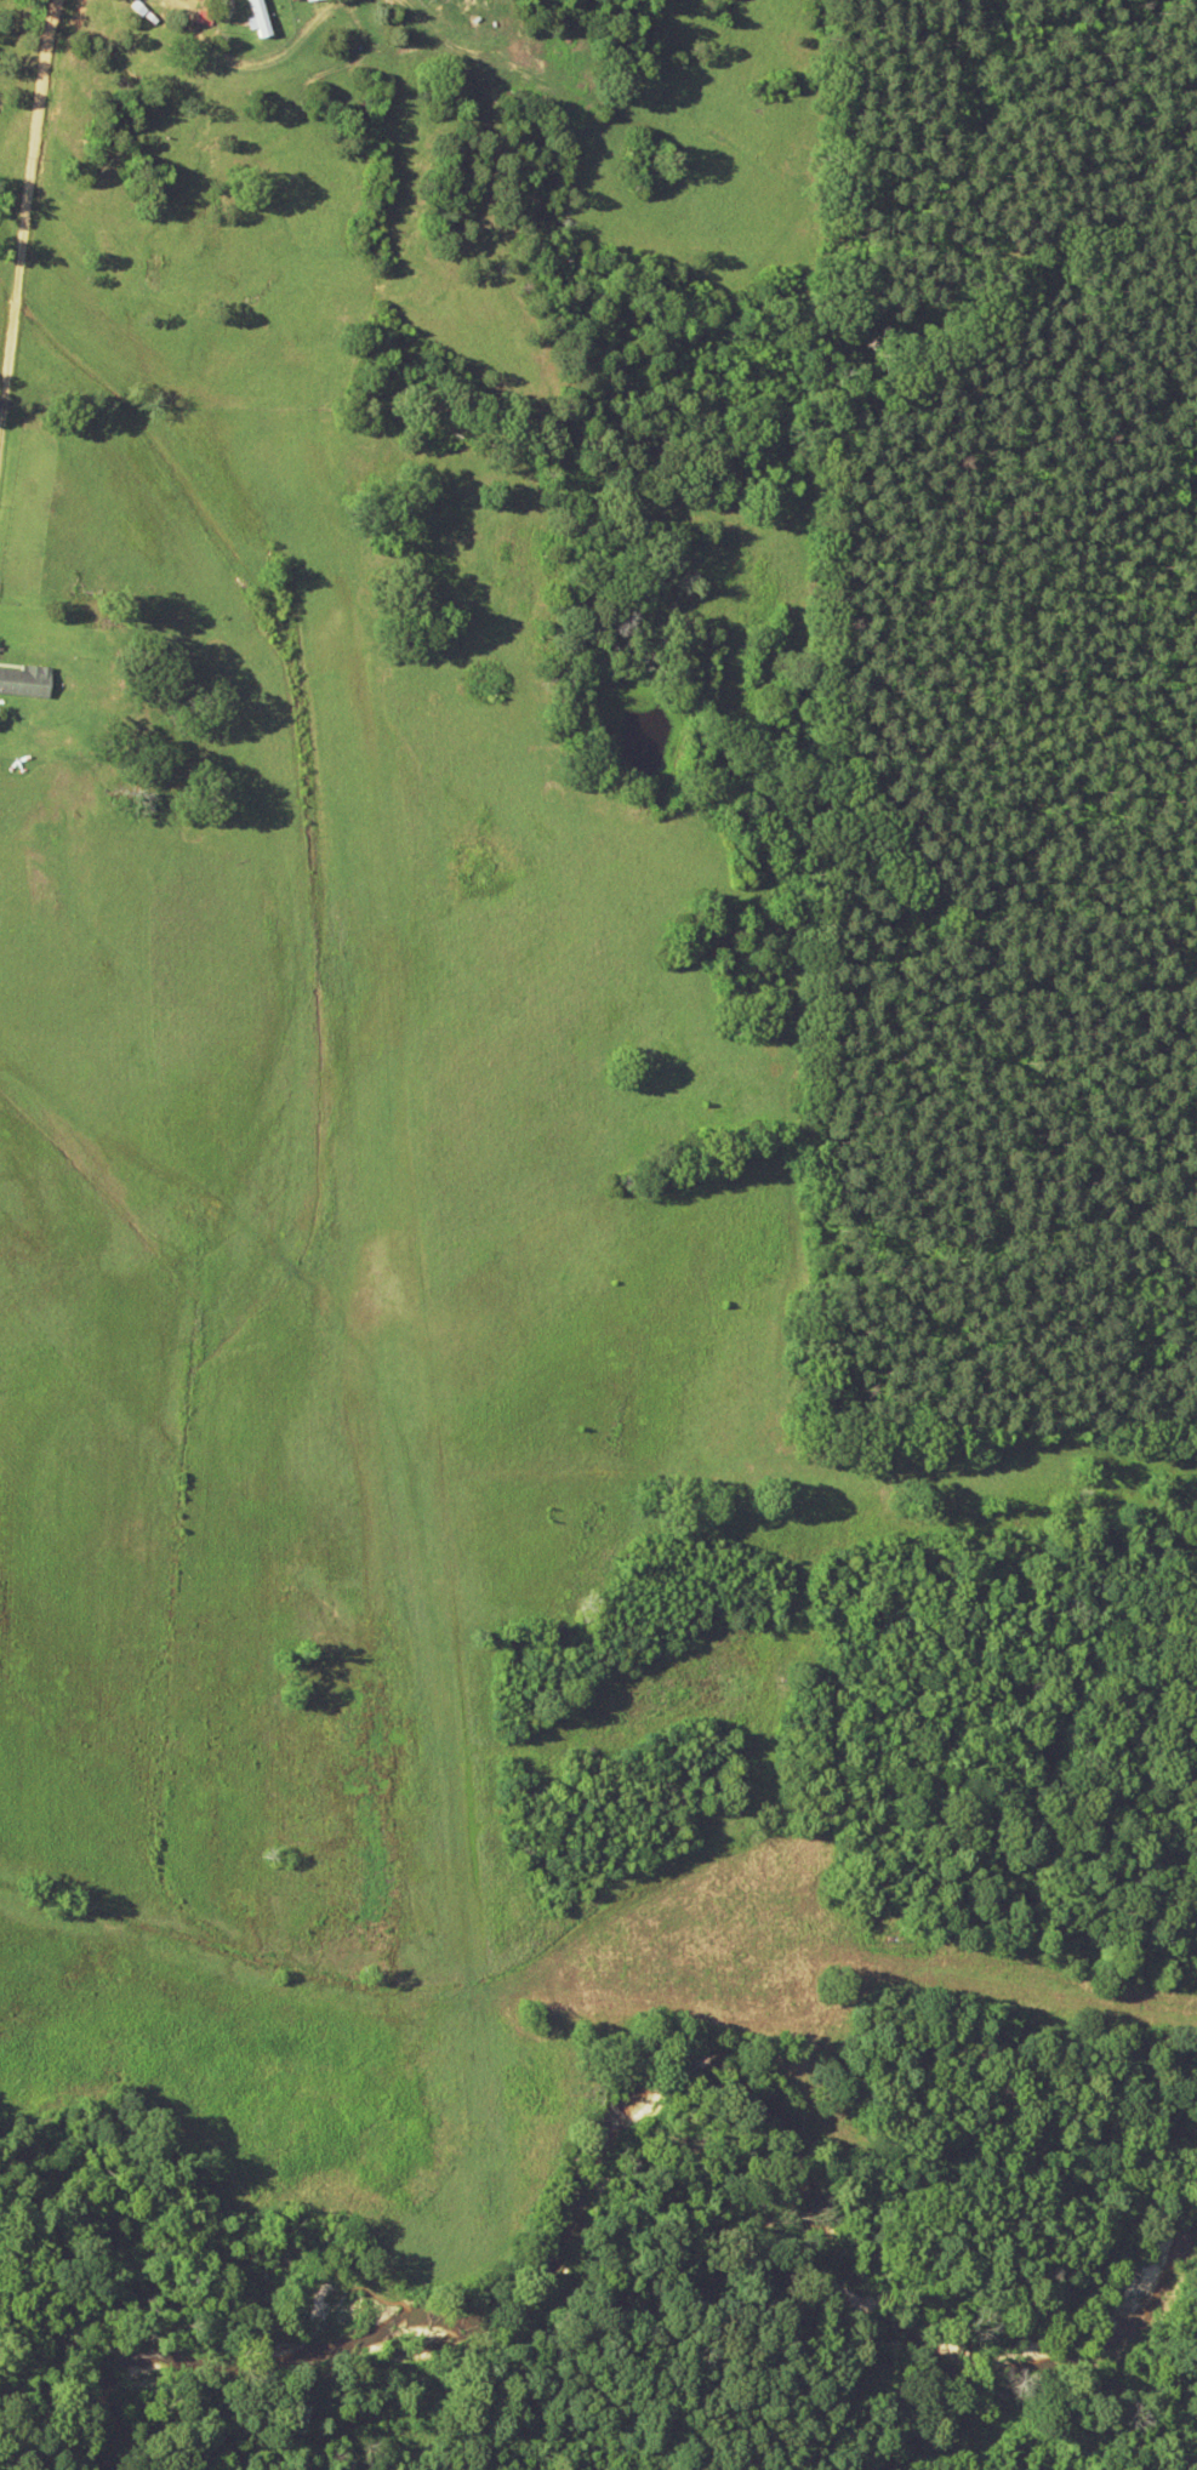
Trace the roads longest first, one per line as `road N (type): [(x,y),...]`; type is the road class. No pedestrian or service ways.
road 1 (residential): [(86,0),(0,521)]

